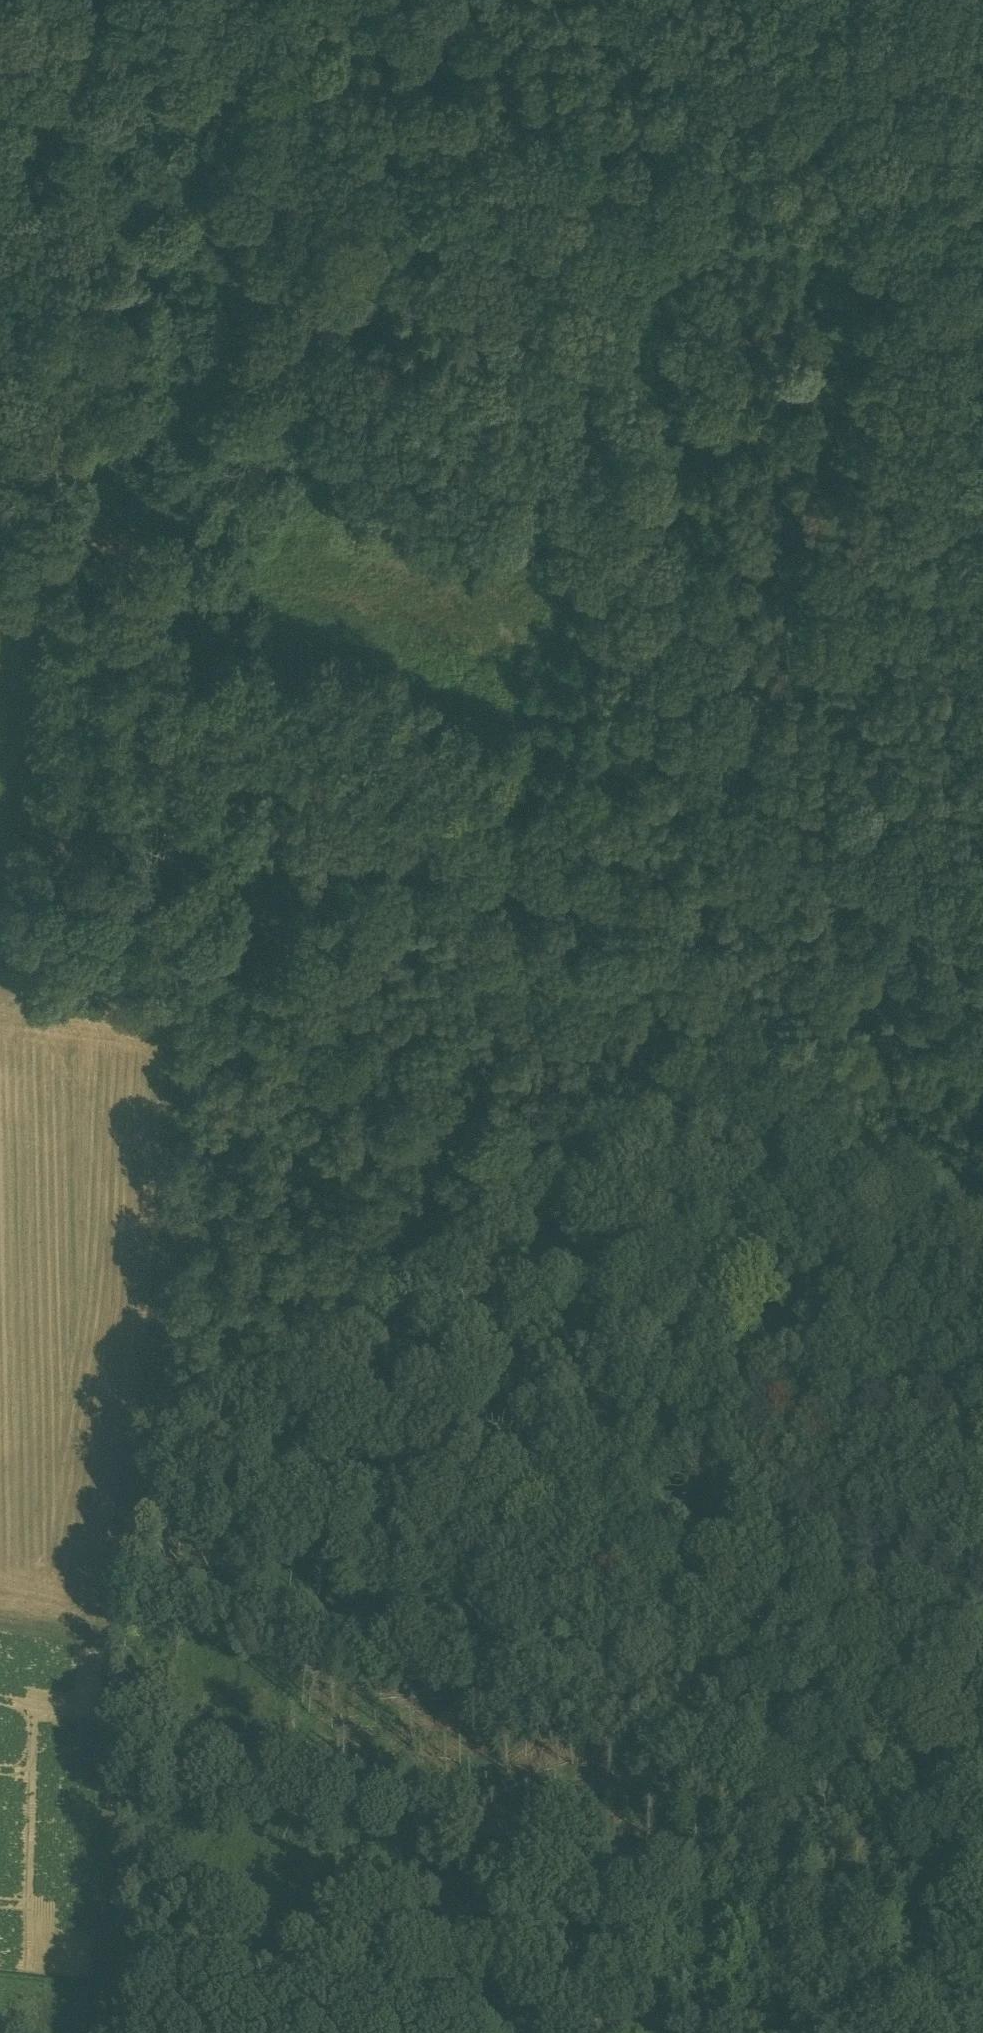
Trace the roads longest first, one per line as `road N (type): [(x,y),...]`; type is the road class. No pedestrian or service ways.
road 1 (track): [(982,842),(840,760),(602,577),(467,516),(339,426),(268,393),(146,309),(0,154)]
road 2 (track): [(144,1471),(113,1652),(101,2032)]
road 3 (track): [(268,393),(250,356),(218,107),(233,0)]
road 4 (track): [(196,573),(146,597),(89,606),(0,595)]

